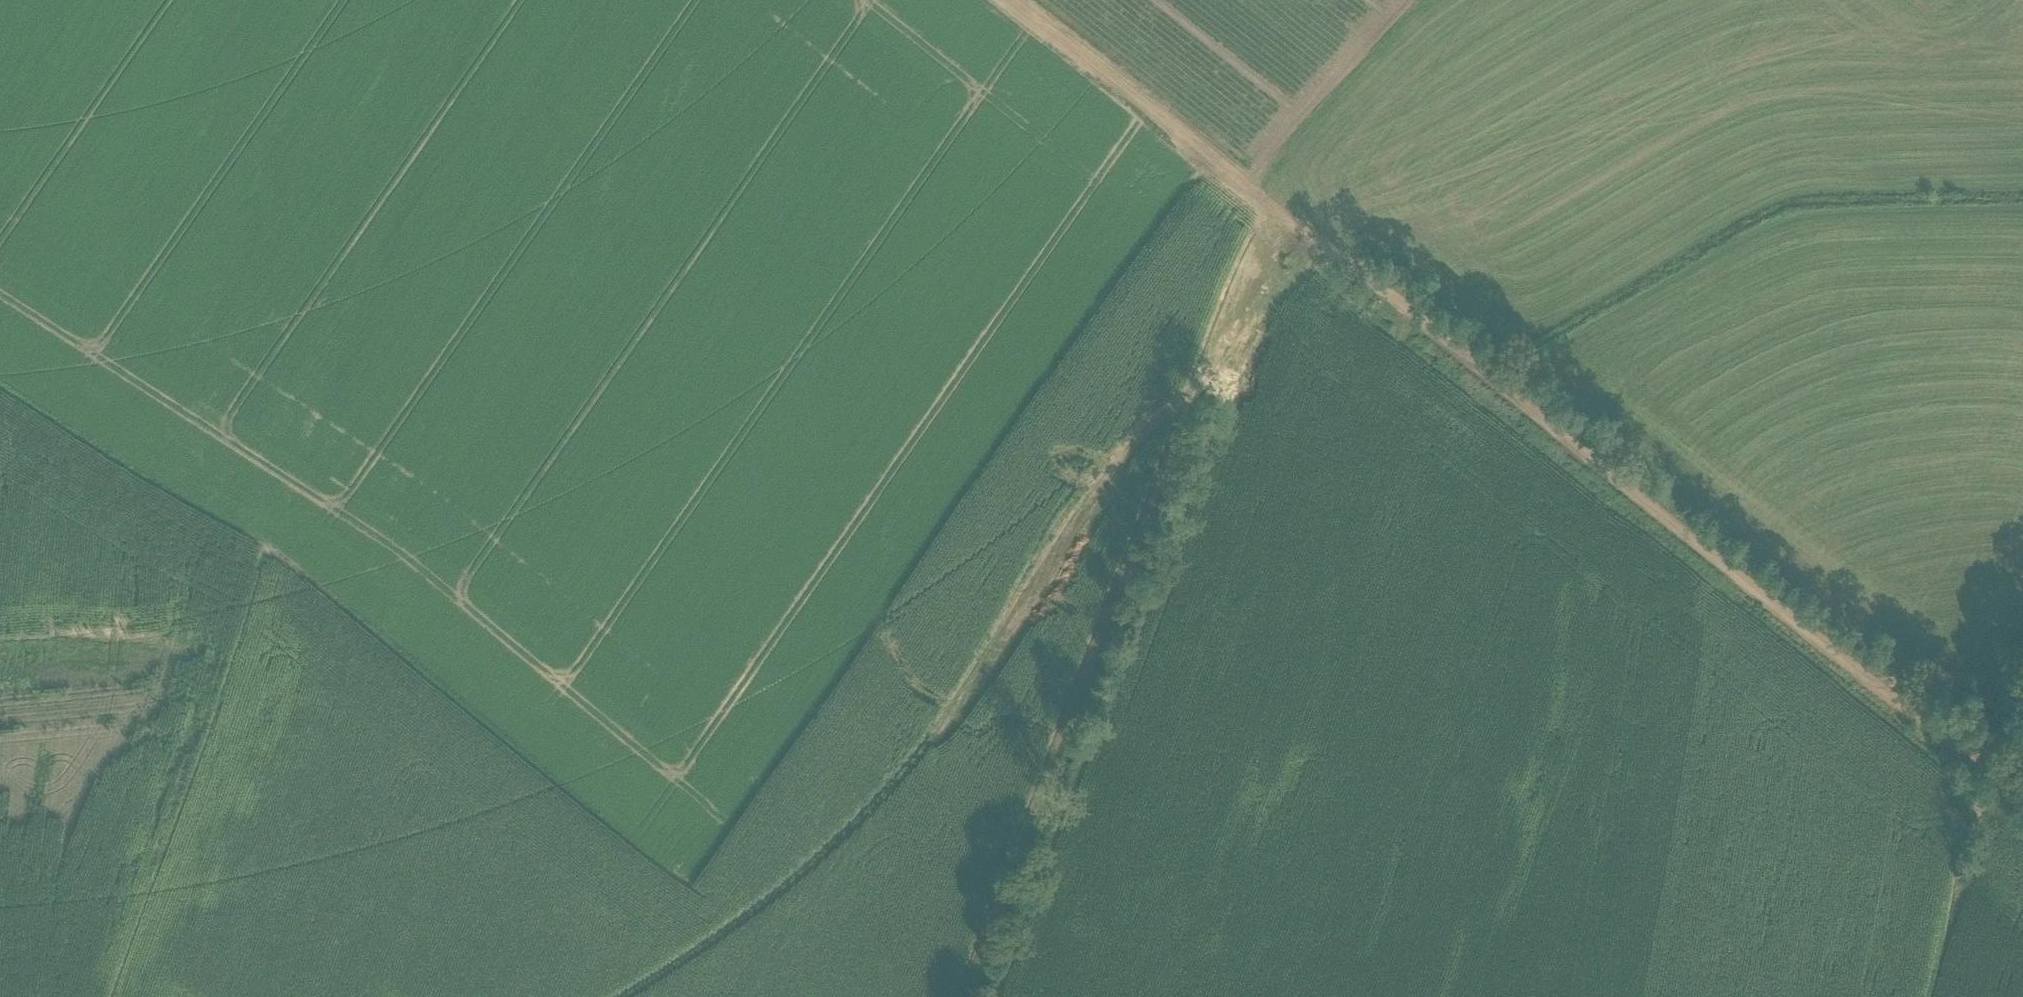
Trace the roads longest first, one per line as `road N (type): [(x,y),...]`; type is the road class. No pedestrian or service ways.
road 1 (track): [(2022,797),(1016,0)]

